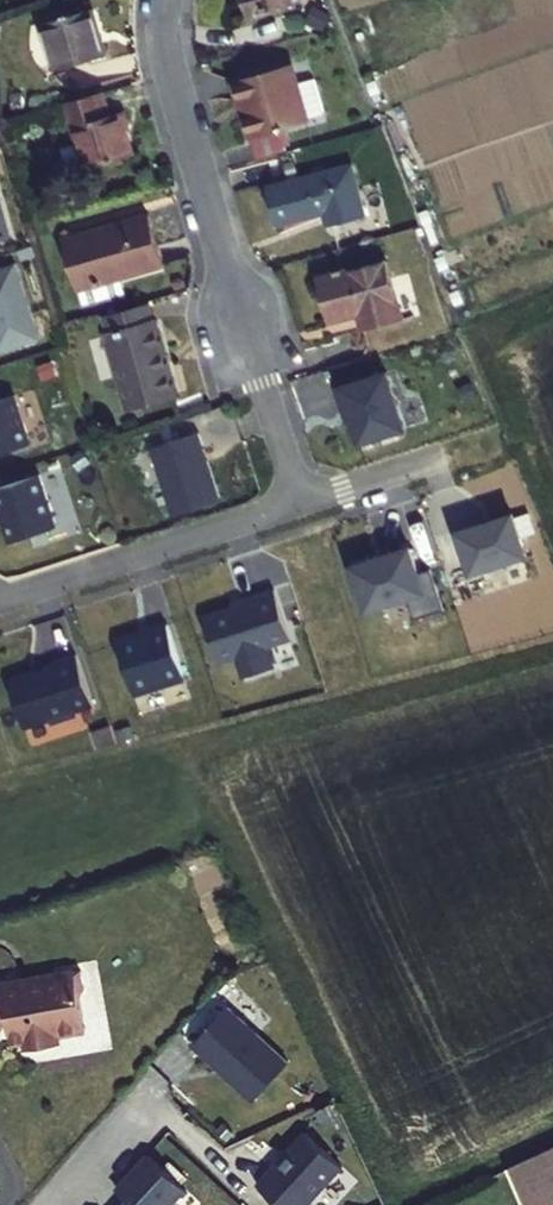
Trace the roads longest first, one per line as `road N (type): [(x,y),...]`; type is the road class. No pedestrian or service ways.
road 1 (residential): [(298,504),(166,61),(164,0)]
road 2 (residential): [(0,600),(298,504)]
road 3 (residential): [(298,504),(438,459)]

